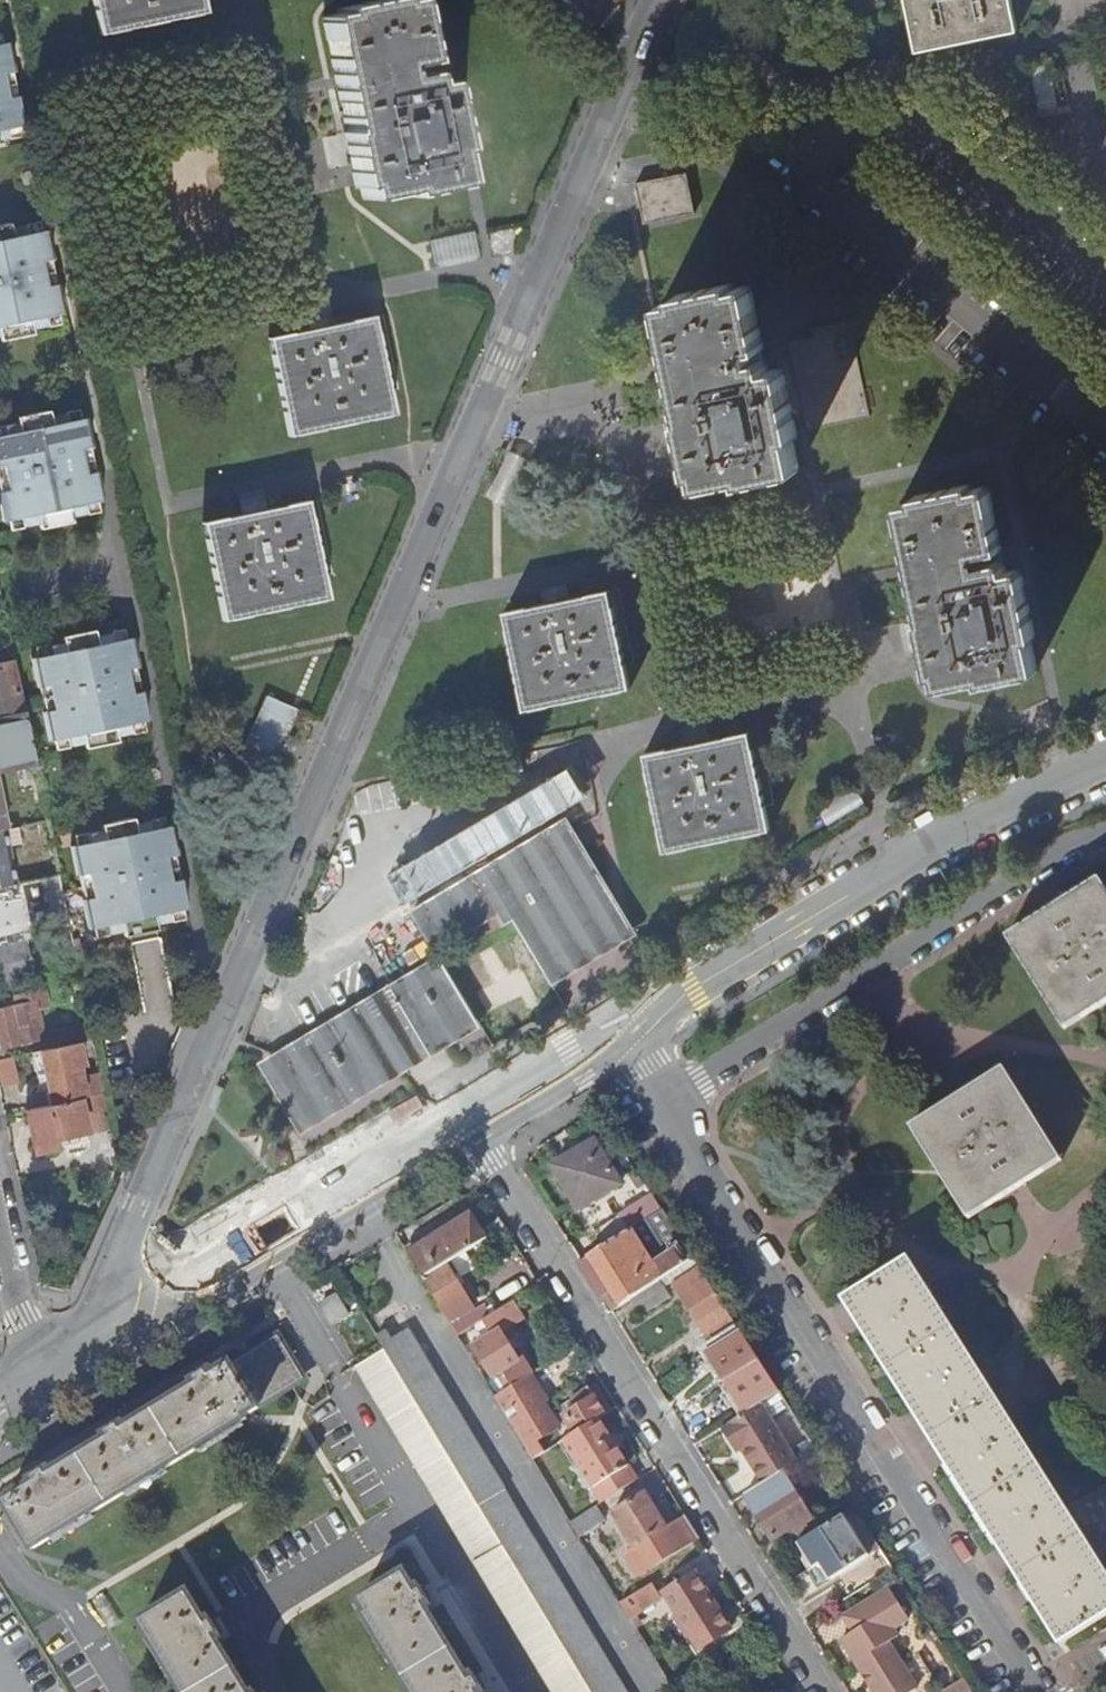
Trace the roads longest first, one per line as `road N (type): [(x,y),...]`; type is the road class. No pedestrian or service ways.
road 1 (residential): [(662,0),(85,1348)]
road 2 (residential): [(666,1106),(1037,1691)]
road 3 (residential): [(820,1691),(469,1126)]
road 4 (residential): [(623,1034),(961,827),(1105,764)]
road 5 (residential): [(1105,836),(666,1106)]
road 6 (residential): [(85,1348),(469,1126)]
road 7 (residential): [(210,964),(123,569)]
road 8 (residential): [(469,1126),(623,1034)]
road 9 (residential): [(0,1226),(35,1386)]

